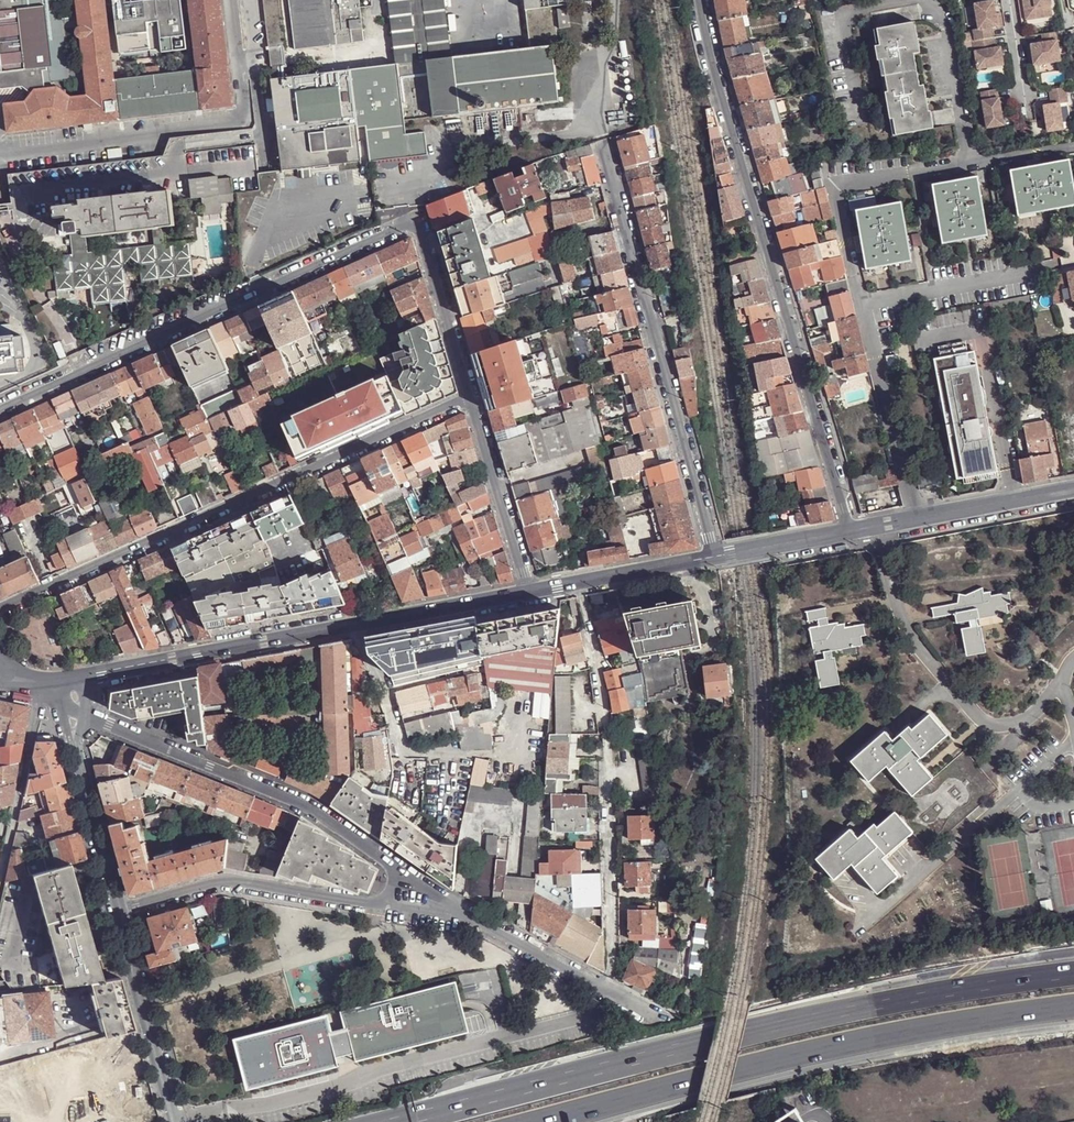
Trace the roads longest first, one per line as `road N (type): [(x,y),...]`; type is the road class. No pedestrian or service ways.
road 1 (motorway): [(1073,967),(807,1016),(393,1121)]
road 2 (unclassified): [(0,411),(406,226),(419,227),(472,398)]
road 3 (residential): [(853,532),(724,102),(701,0)]
road 4 (motorway): [(543,1121),(822,1052),(1073,1008)]
road 5 (unclassified): [(0,610),(472,398)]
road 6 (tertiary): [(84,677),(526,593)]
road 7 (unclassified): [(715,557),(610,151)]
road 8 (residential): [(89,713),(324,814),(396,869)]
road 9 (residential): [(390,899),(370,906),(235,881),(120,912)]
road 10 (residential): [(966,166),(836,187),(862,300)]
road 11 (residential): [(460,911),(658,1019)]
road 12 (residential): [(862,300),(917,518)]
road 13 (tertiary): [(120,912),(179,1121)]
road 14 (unclassified): [(472,398),(526,593)]
road 15 (unclassified): [(0,876),(43,682)]
road 16 (tertiary): [(526,593),(715,557)]
road 17 (residential): [(1043,267),(862,300)]
road 18 (tertiary): [(73,740),(120,912)]
road 19 (residential): [(859,118),(843,22),(851,13),(918,0)]
road 20 (residential): [(922,0),(938,10),(966,166)]
road 21 (tertiary): [(917,518),(1073,489)]
road 22 (tertiary): [(715,557),(853,532)]

